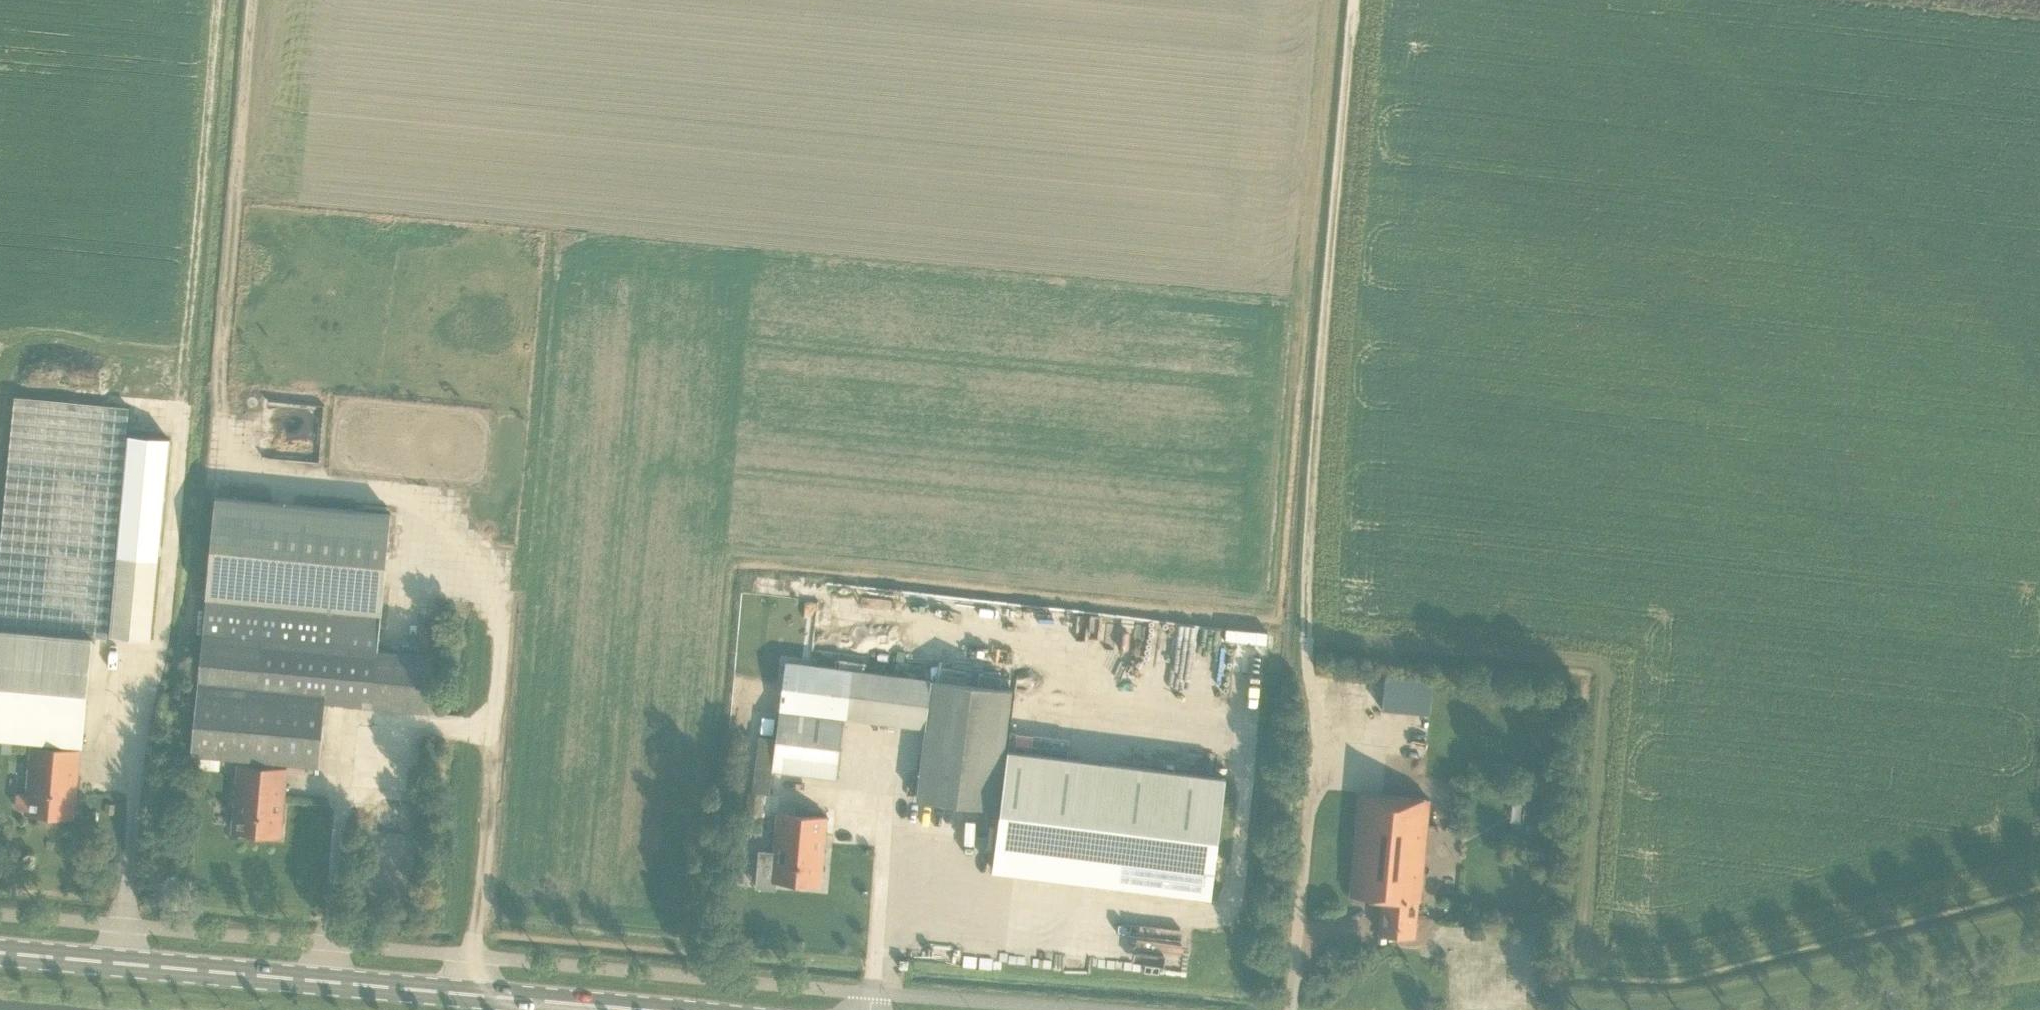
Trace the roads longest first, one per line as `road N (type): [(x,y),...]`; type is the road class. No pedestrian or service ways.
road 1 (secondary): [(605,1006),(0,952)]

